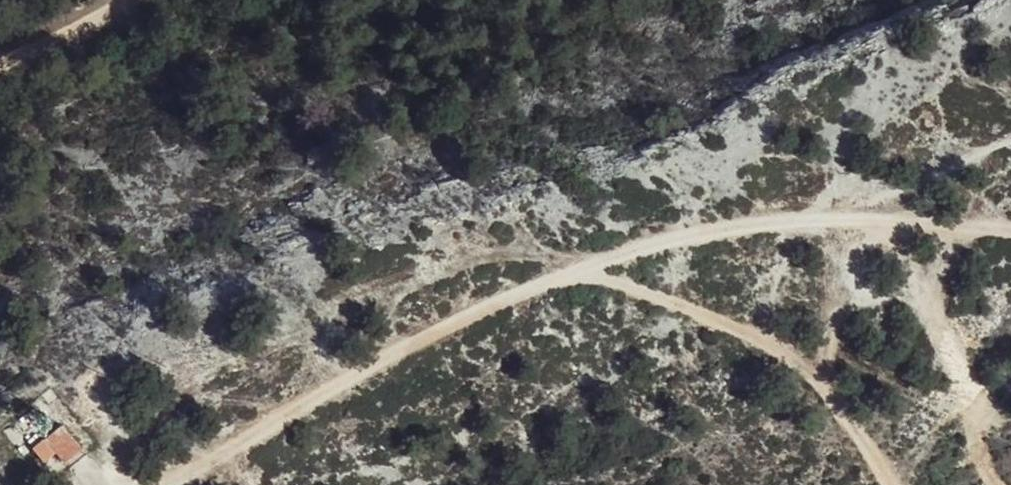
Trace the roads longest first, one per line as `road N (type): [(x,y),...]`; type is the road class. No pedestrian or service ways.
road 1 (track): [(1010,225),(776,222),(630,251),(478,305),(153,484)]
road 2 (track): [(568,273),(718,322),(788,355),(844,413),(891,484)]

